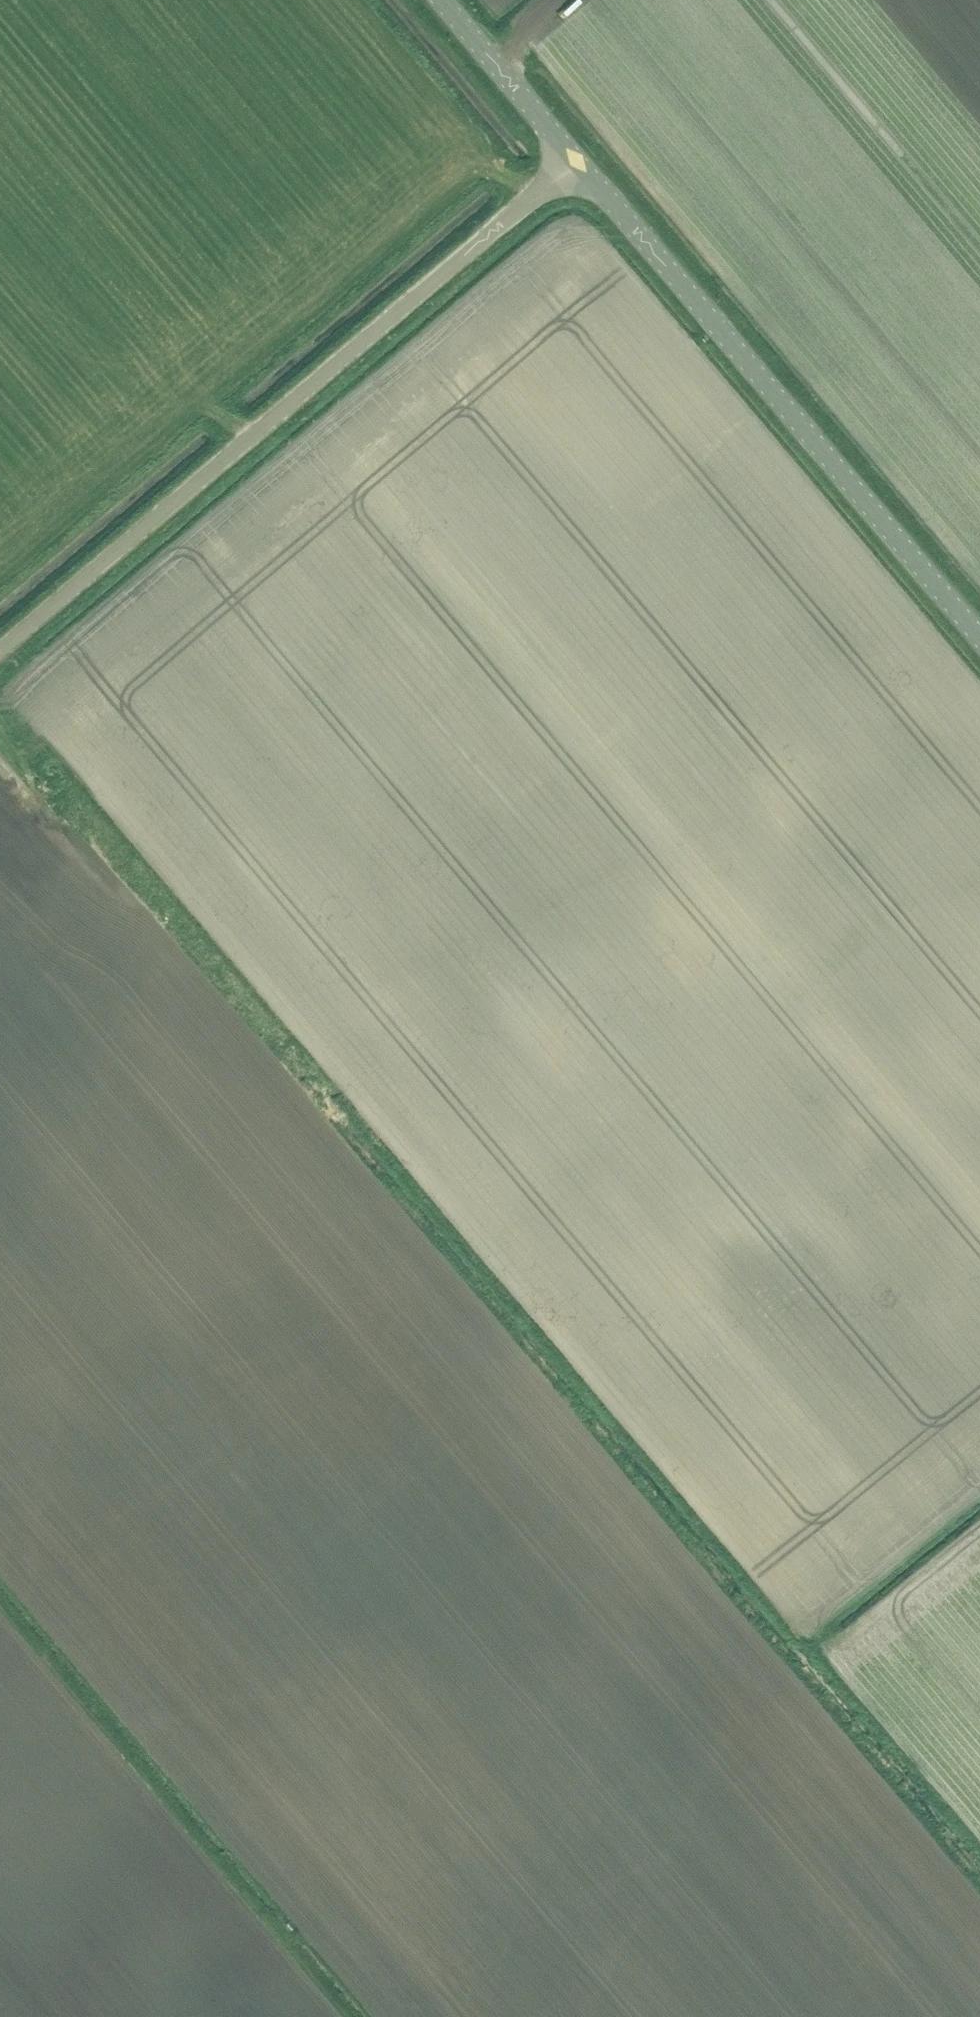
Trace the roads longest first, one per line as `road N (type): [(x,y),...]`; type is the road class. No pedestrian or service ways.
road 1 (unclassified): [(0,647),(576,156)]
road 2 (tertiary): [(979,629),(576,156)]
road 3 (tertiary): [(576,156),(443,0)]

